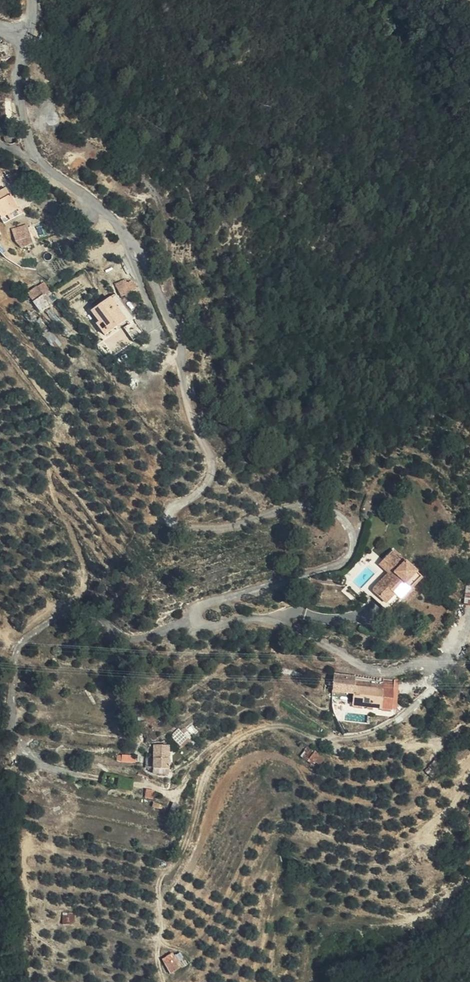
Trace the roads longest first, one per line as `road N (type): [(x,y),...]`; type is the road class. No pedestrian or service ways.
road 1 (unclassified): [(26,30),(25,118),(39,154),(127,239),(179,337),(210,477),(175,507),(174,520),(185,529),(223,529),(297,508),(329,509),(355,540),(345,560),(322,571),(200,605),(198,624),(287,625),(373,670),(425,661)]

